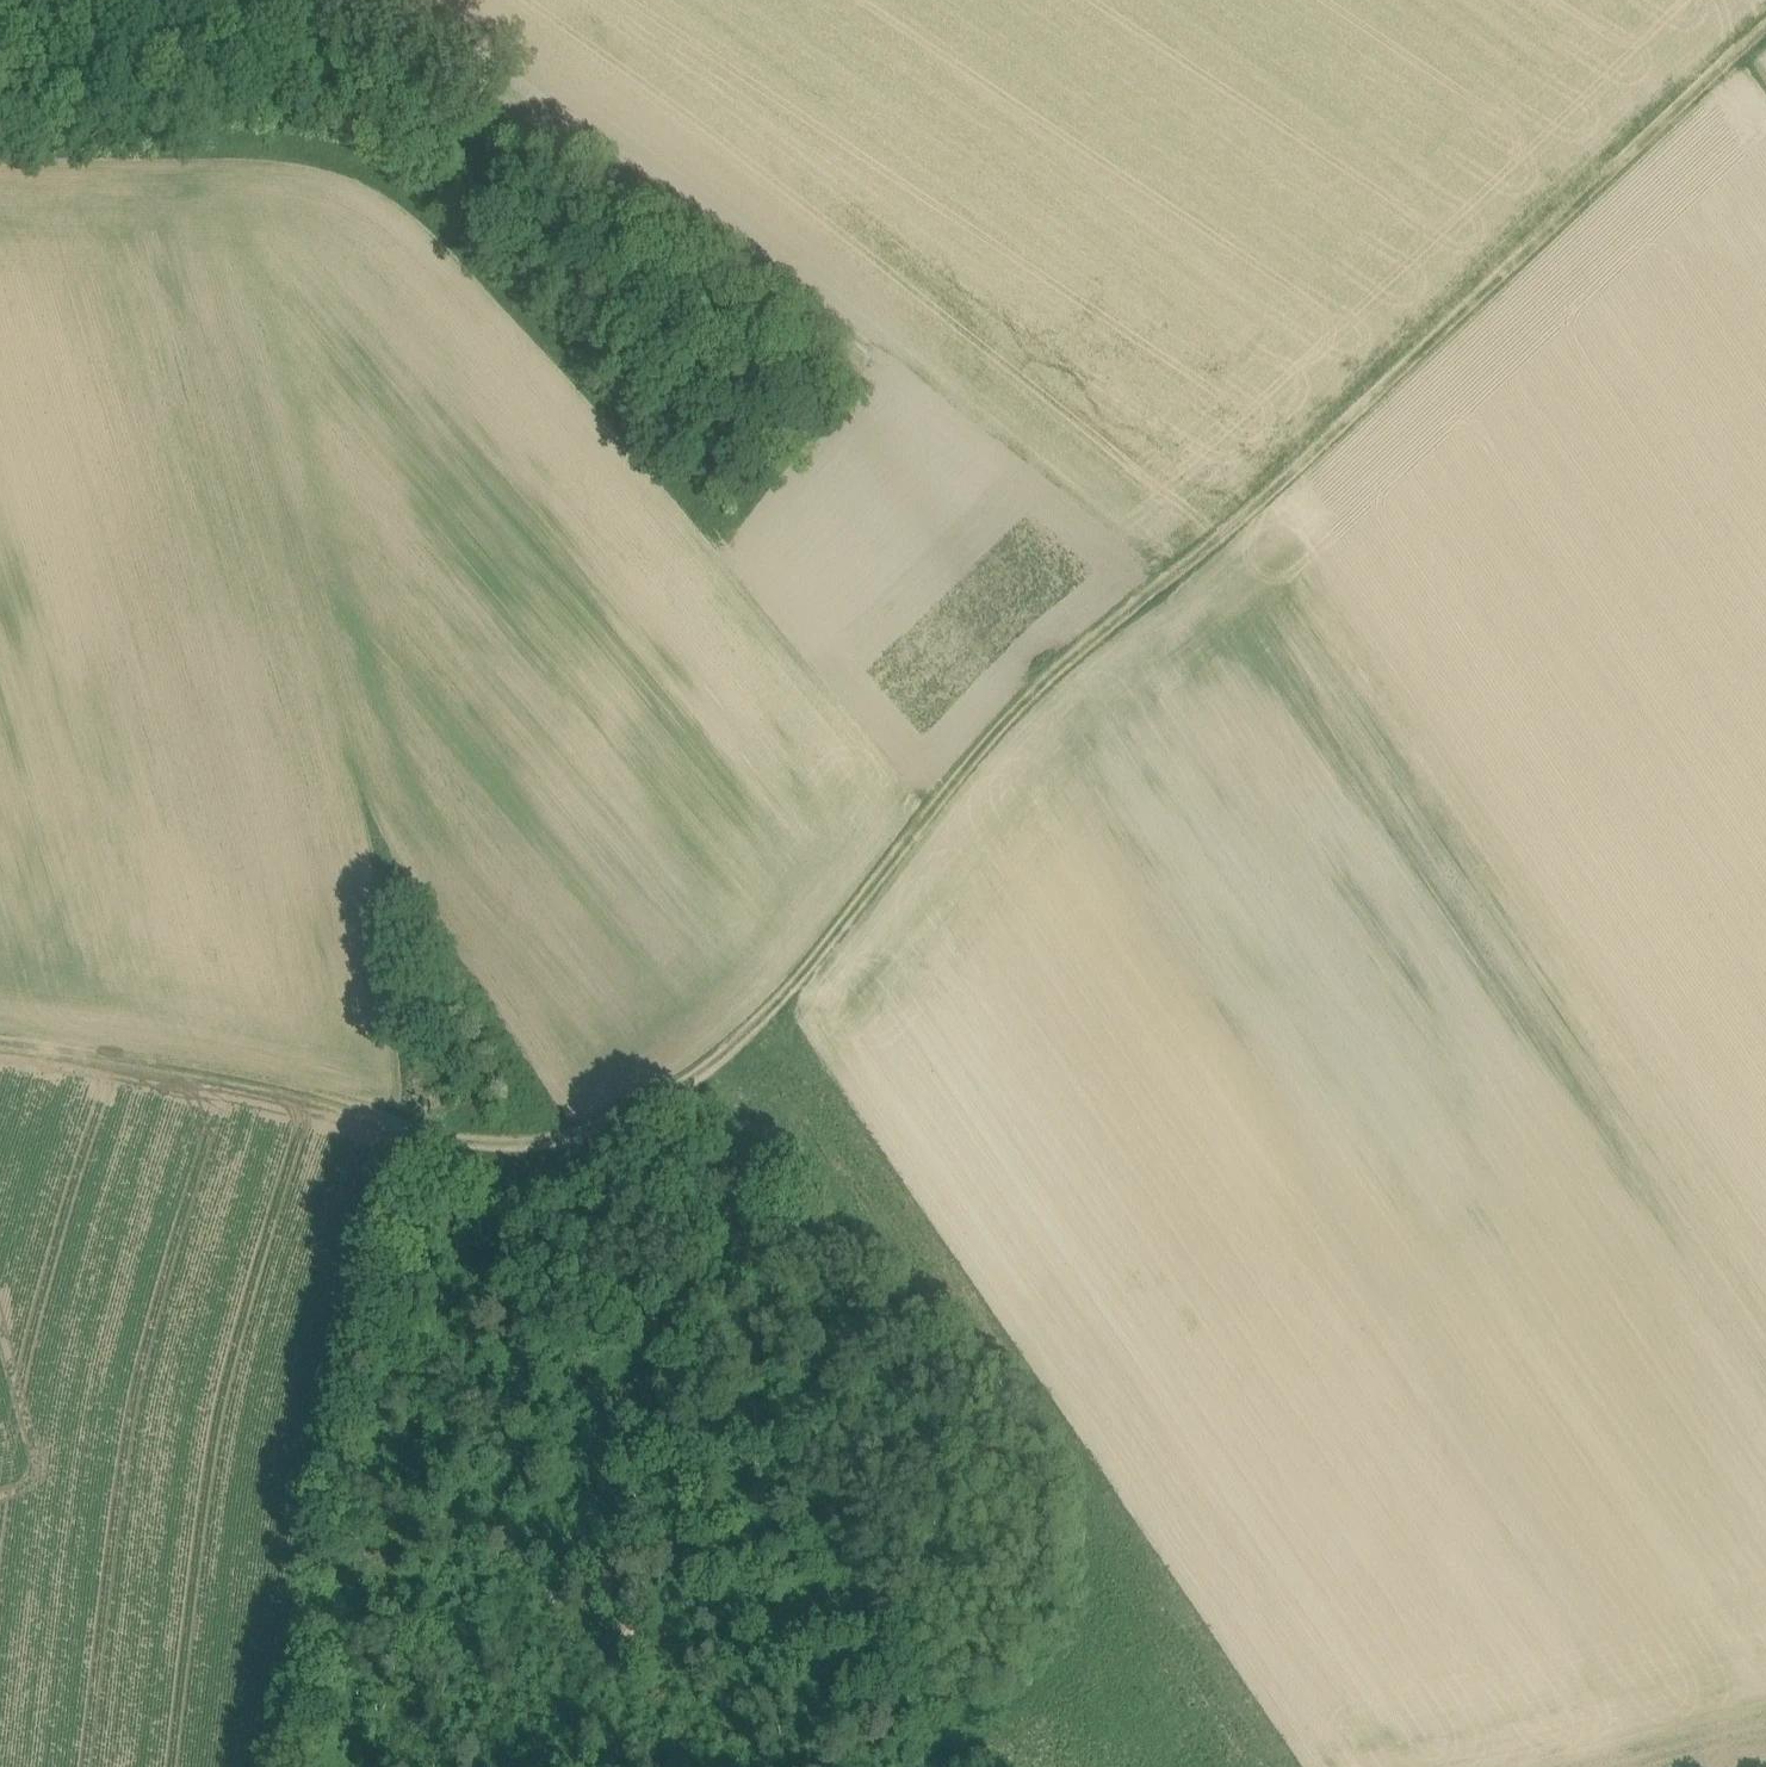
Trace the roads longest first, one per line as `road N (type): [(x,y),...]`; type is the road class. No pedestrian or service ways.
road 1 (track): [(0,1040),(302,1097),(471,1146),(550,1143),(621,1127),(690,1090),(753,1036),(1054,670),(1282,487),(1765,33)]
road 2 (track): [(416,1130),(330,1439),(295,1766)]

